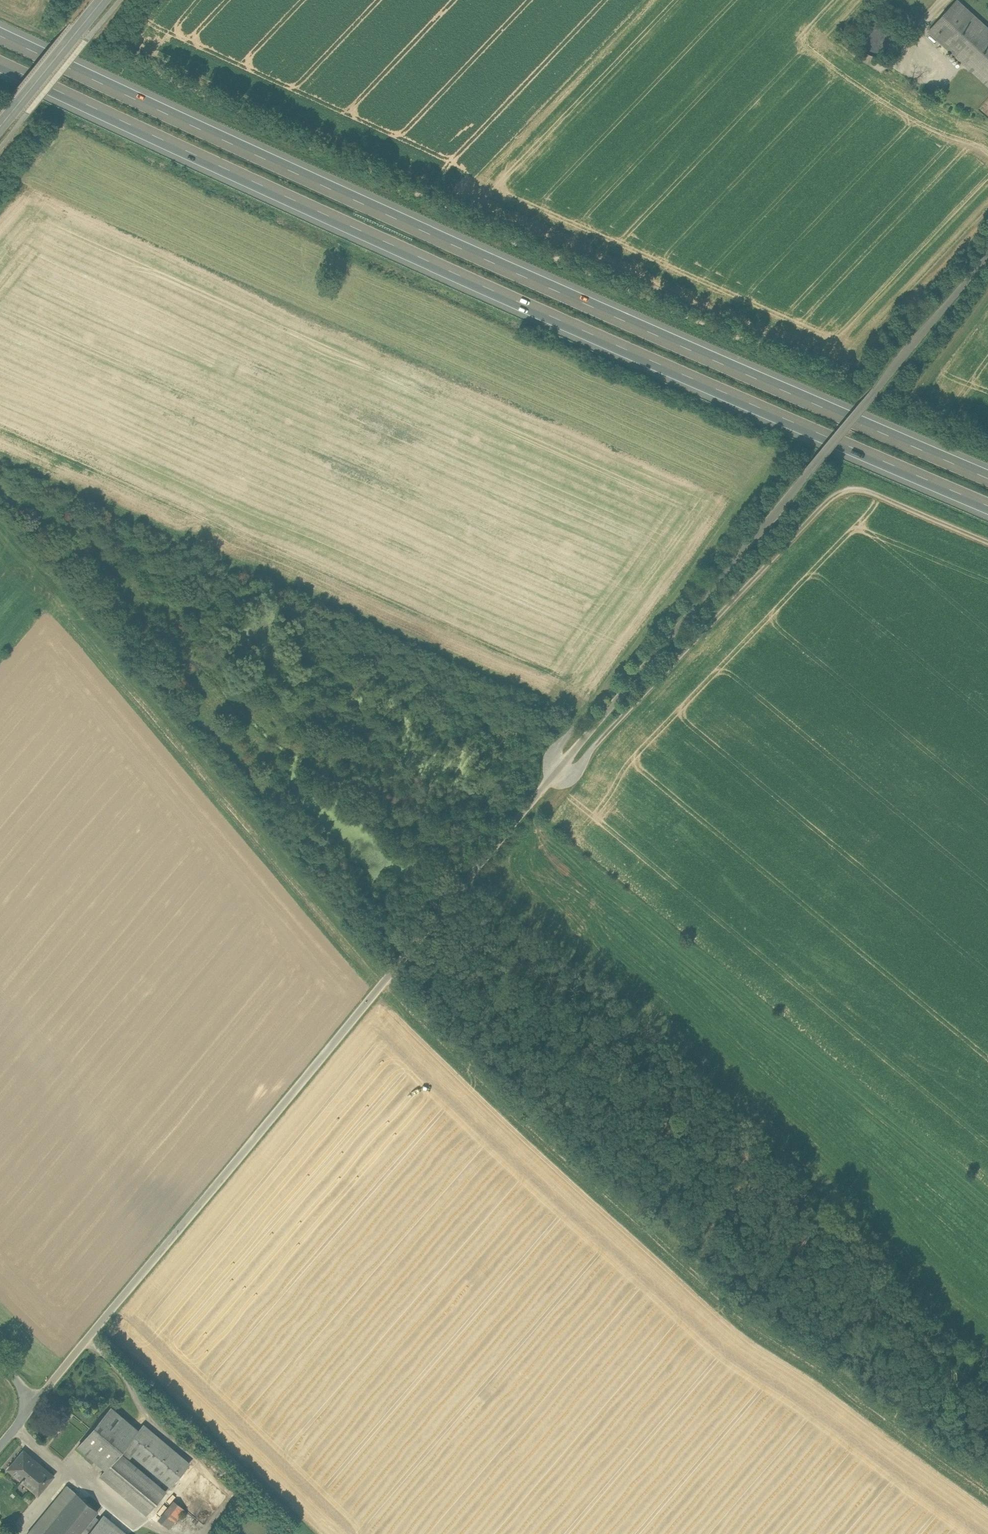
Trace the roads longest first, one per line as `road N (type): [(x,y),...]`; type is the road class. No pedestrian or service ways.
road 1 (unclassified): [(35,1398),(780,508)]
road 2 (motorway): [(987,478),(0,33)]
road 3 (motorway): [(0,61),(987,504)]
road 4 (track): [(987,542),(869,492),(840,493),(577,772),(559,771),(553,751),(776,455)]
road 5 (unclassified): [(987,250),(780,508)]
road 6 (secondary): [(0,124),(102,0)]

